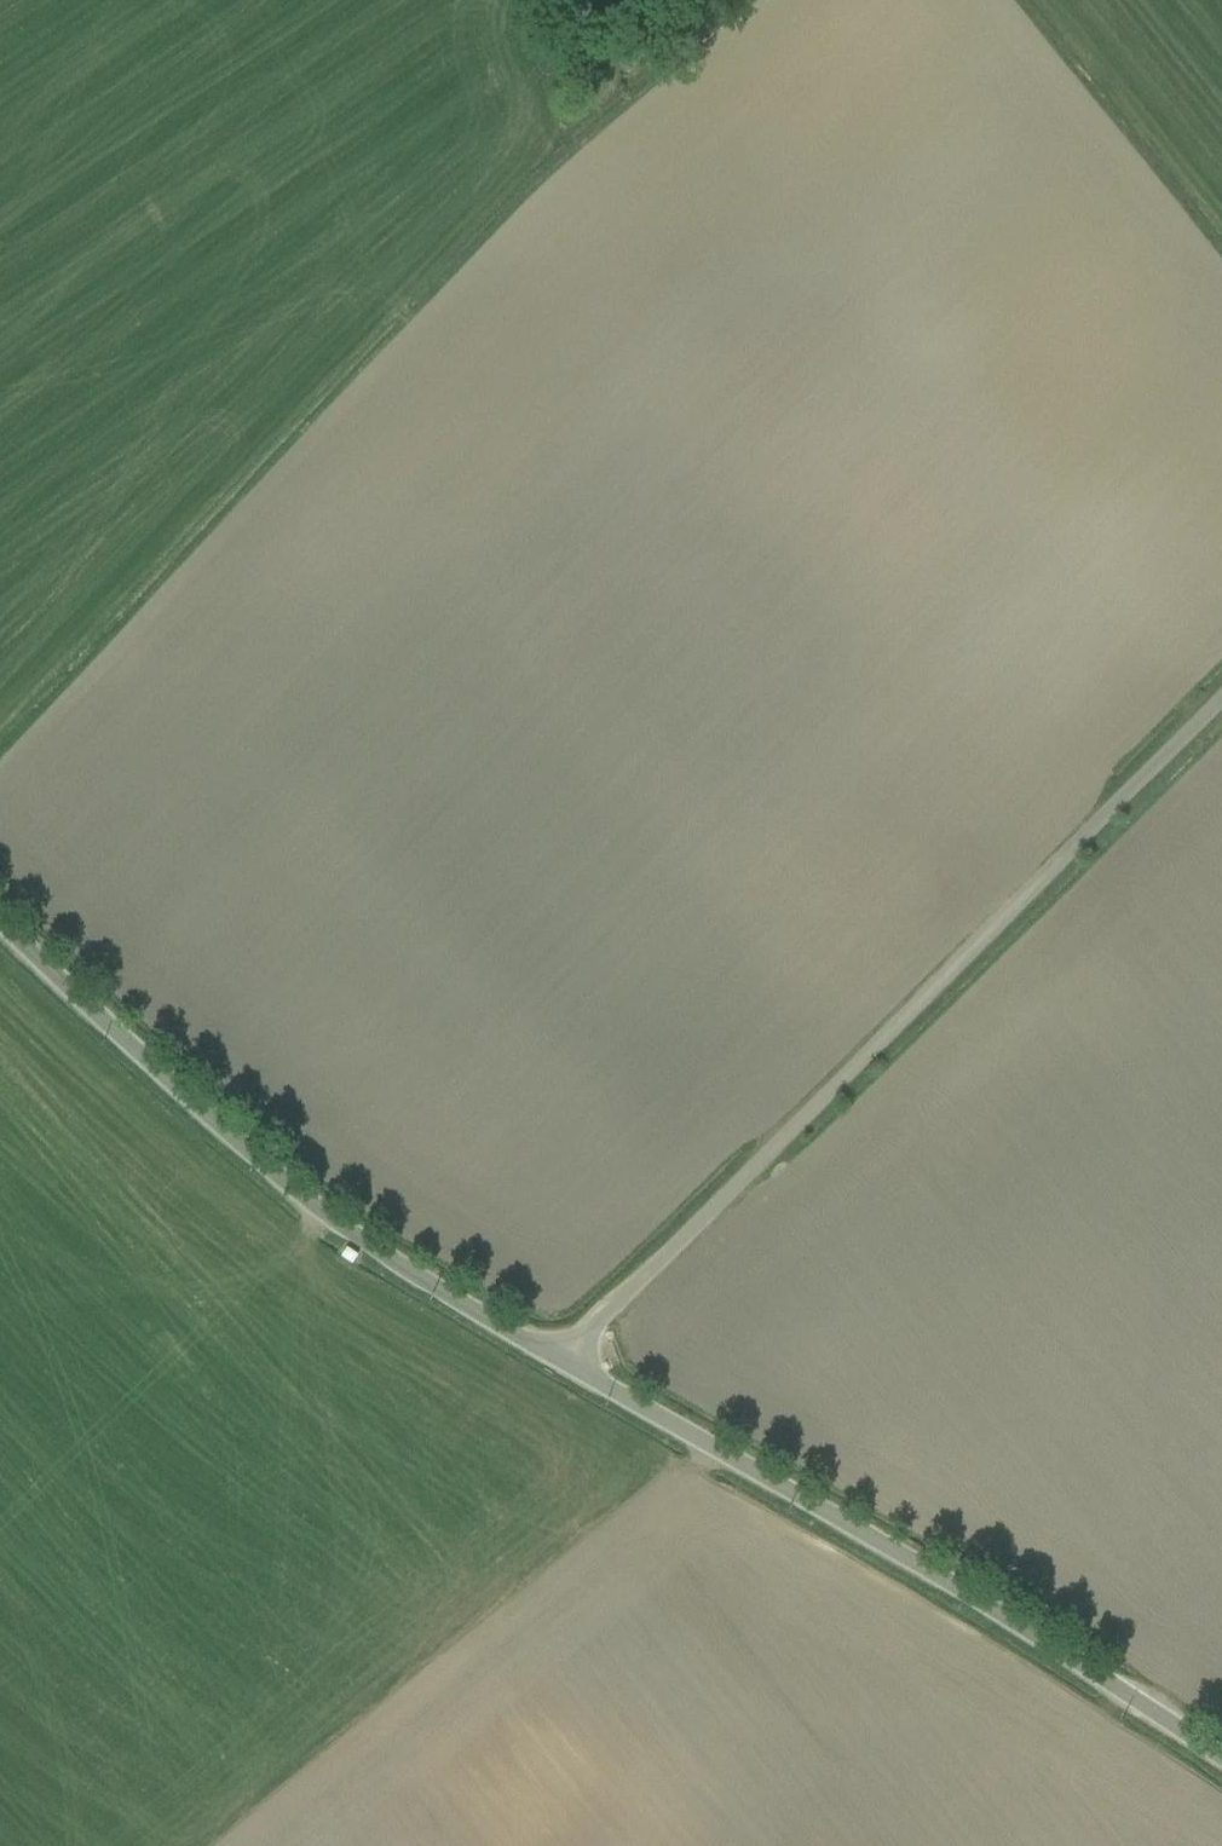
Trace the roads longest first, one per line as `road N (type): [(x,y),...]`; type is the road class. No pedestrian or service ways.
road 1 (unclassified): [(559,1363),(1221,701)]
road 2 (unclassified): [(1221,1762),(1057,1650),(559,1363)]
road 3 (unclassified): [(0,920),(311,1205),(559,1363)]

